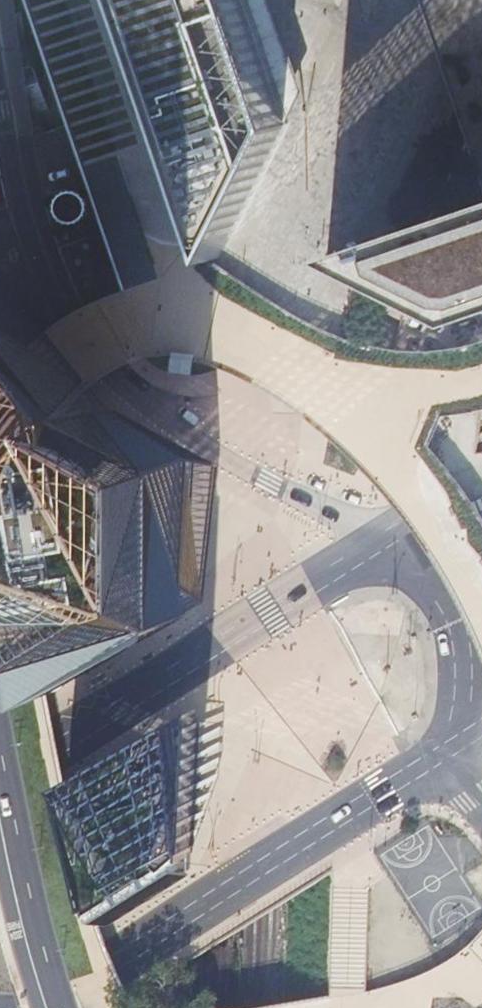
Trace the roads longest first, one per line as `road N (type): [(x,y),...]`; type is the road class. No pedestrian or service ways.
road 1 (tertiary): [(378,544),(362,527),(184,444),(91,377),(52,325),(0,141)]
road 2 (primary): [(24,1007),(120,967),(442,760)]
road 3 (primary): [(378,544),(0,781)]
road 4 (primary): [(0,730),(21,846),(67,1007)]

